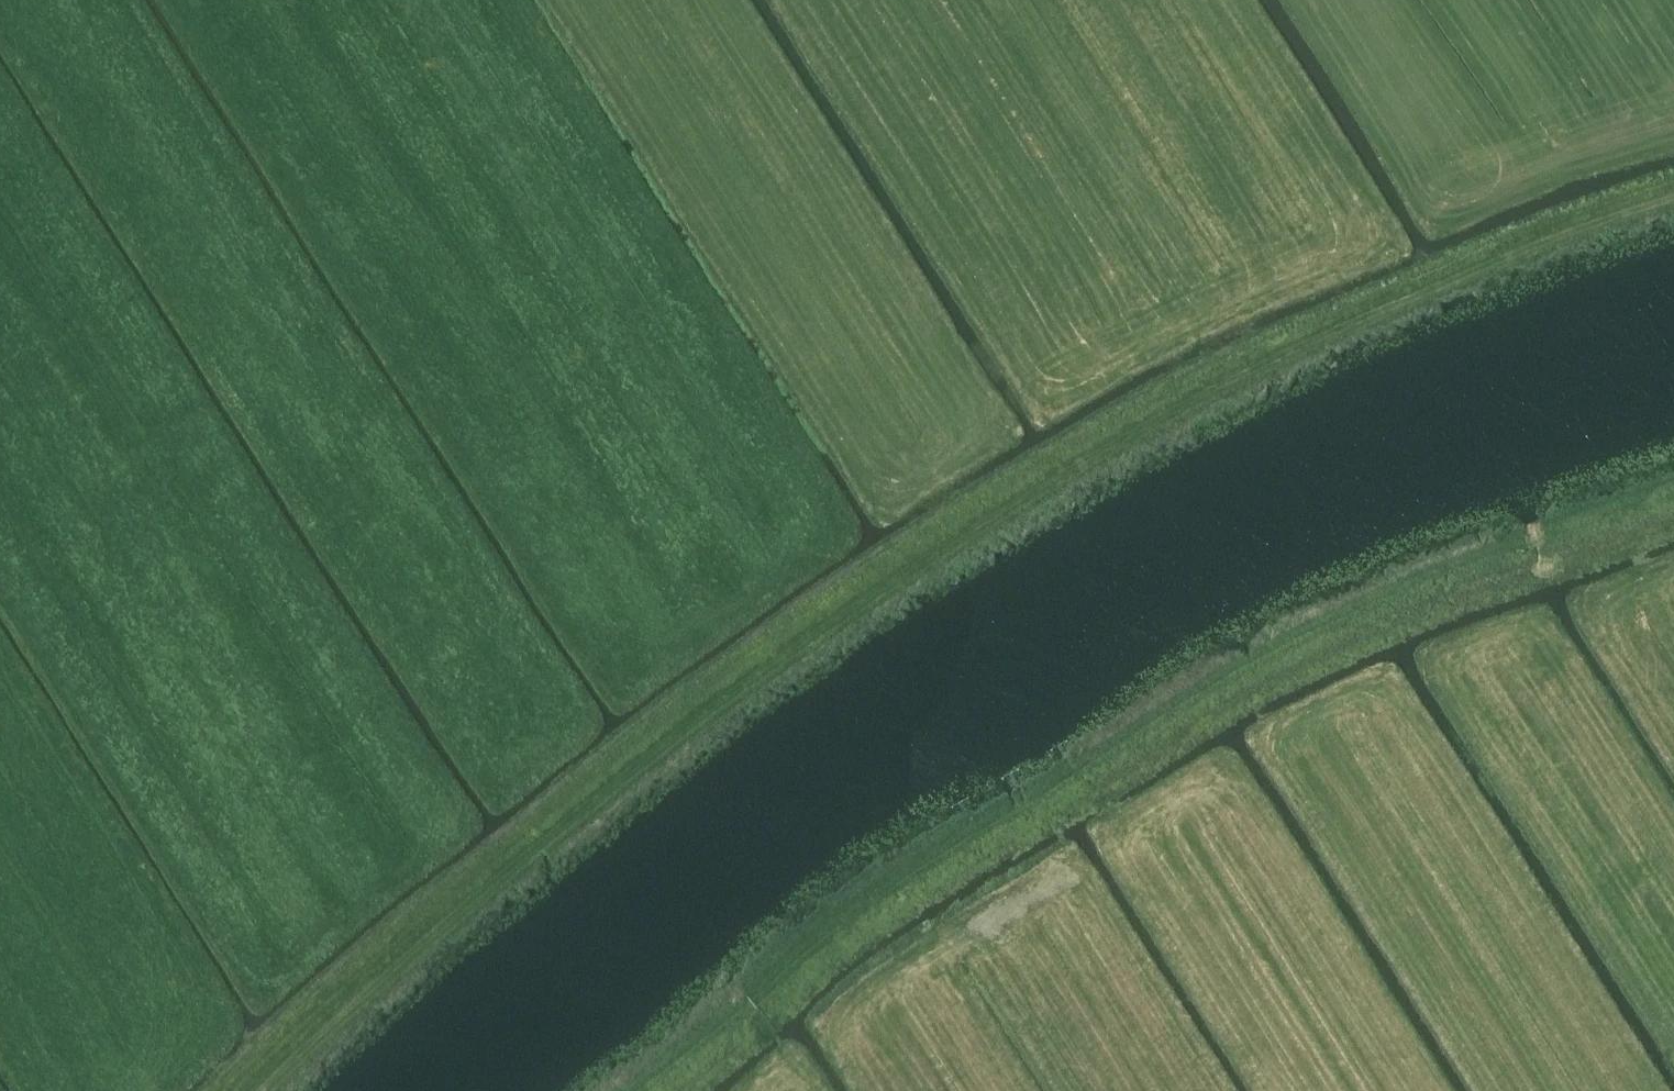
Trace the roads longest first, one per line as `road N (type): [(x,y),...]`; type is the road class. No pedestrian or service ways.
road 1 (track): [(0,788),(59,899),(118,1090)]
road 2 (track): [(792,981),(650,1090)]

